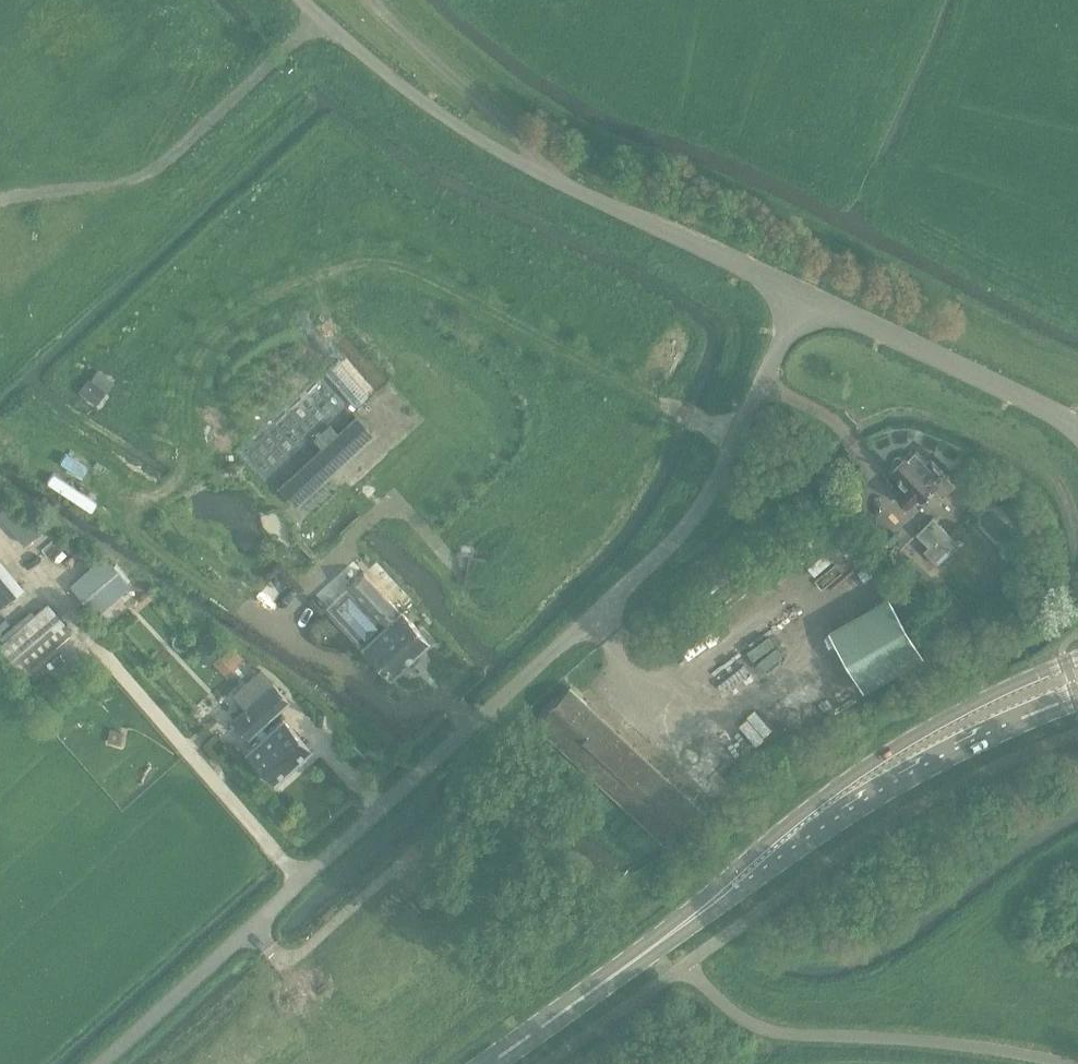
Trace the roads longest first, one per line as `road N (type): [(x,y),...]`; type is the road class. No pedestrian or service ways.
road 1 (unclassified): [(105,1063),(646,571),(722,478),(802,301)]
road 2 (secondary): [(1077,682),(930,749),(489,1063)]
road 3 (unclassified): [(802,301),(461,133),(300,0)]
road 4 (unclassified): [(1077,432),(802,301)]

